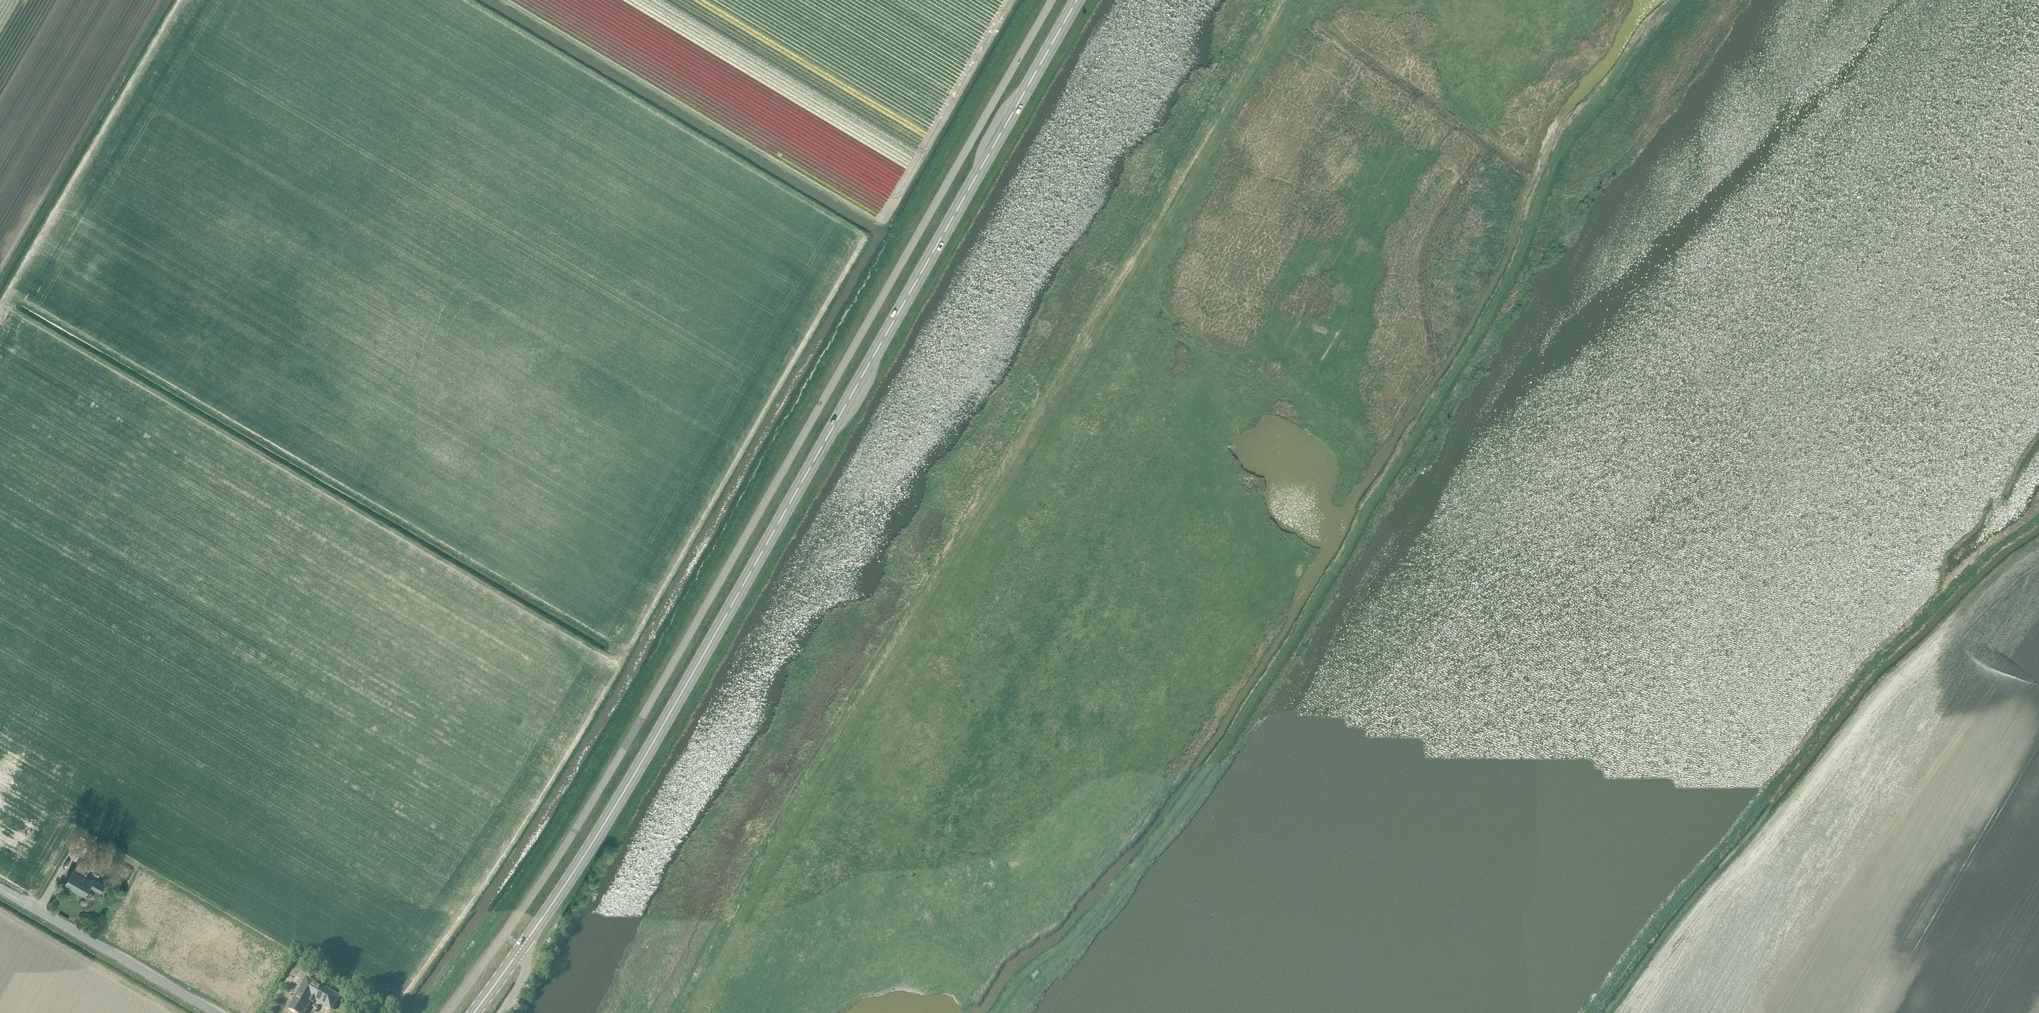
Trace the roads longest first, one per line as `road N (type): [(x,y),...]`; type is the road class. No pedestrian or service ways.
road 1 (primary): [(474,1012),(645,757),(1077,0)]
road 2 (track): [(1291,0),(834,760),(692,1012)]
road 3 (unclassified): [(213,1012),(0,890)]

